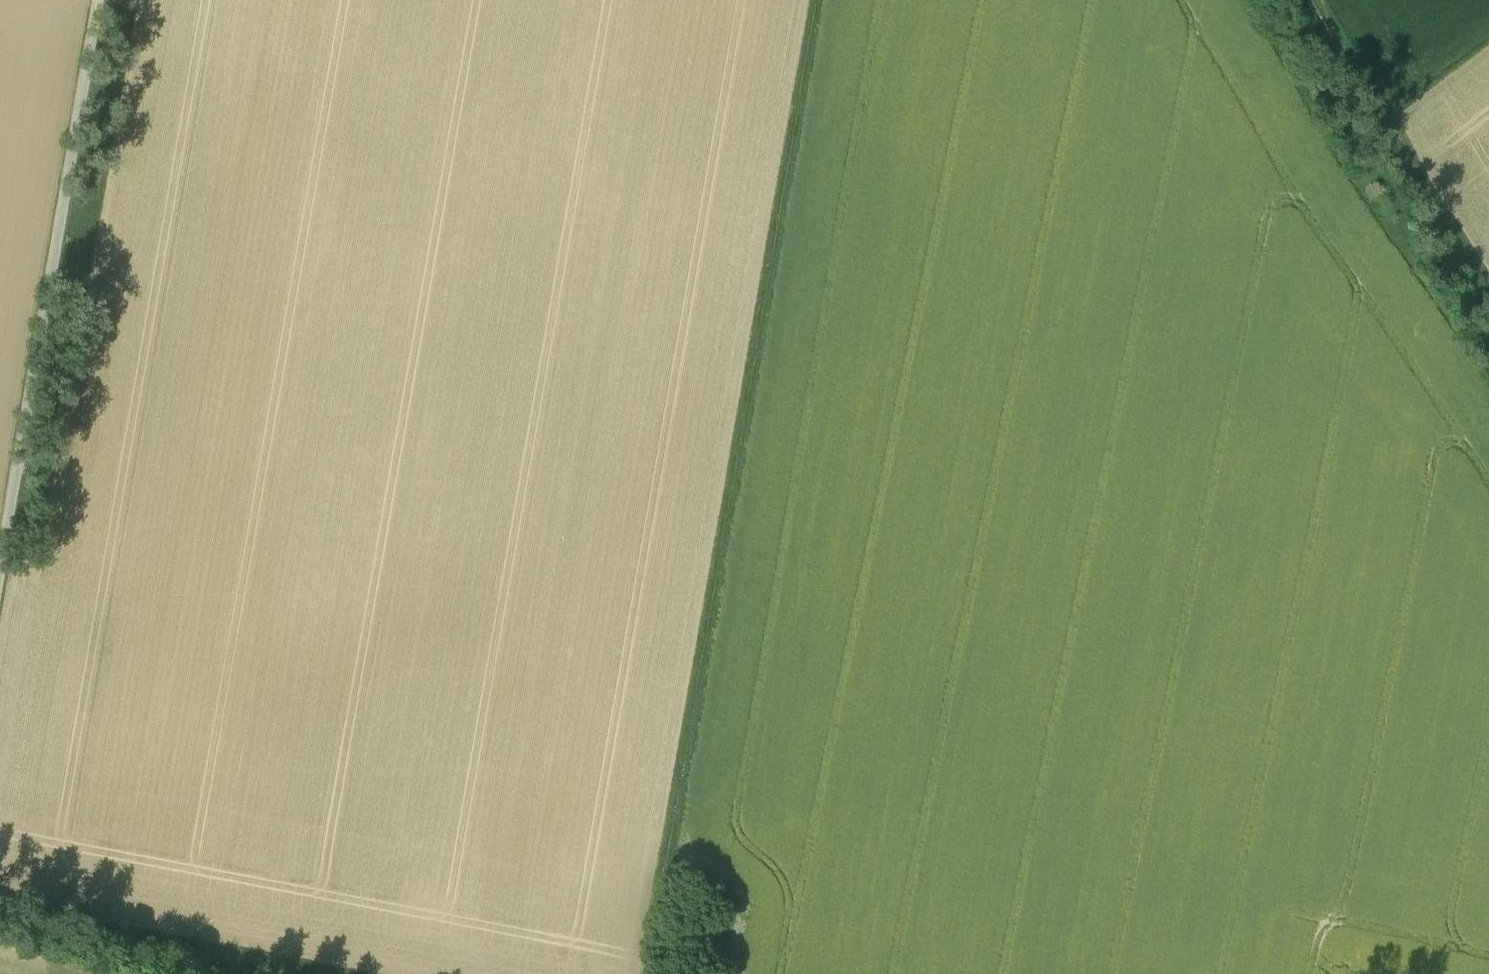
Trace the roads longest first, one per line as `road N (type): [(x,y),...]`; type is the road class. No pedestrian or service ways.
road 1 (track): [(638,973),(674,809),(813,0)]
road 2 (track): [(96,0),(0,556)]
road 3 (track): [(1314,0),(1488,284)]

